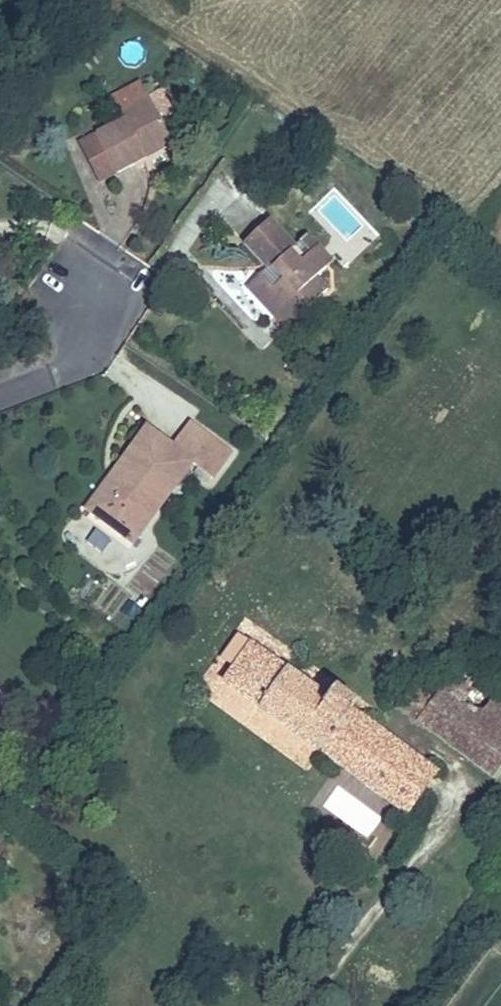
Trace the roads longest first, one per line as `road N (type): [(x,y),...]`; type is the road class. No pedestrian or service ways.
road 1 (residential): [(86,284),(82,342),(53,372),(0,393)]

